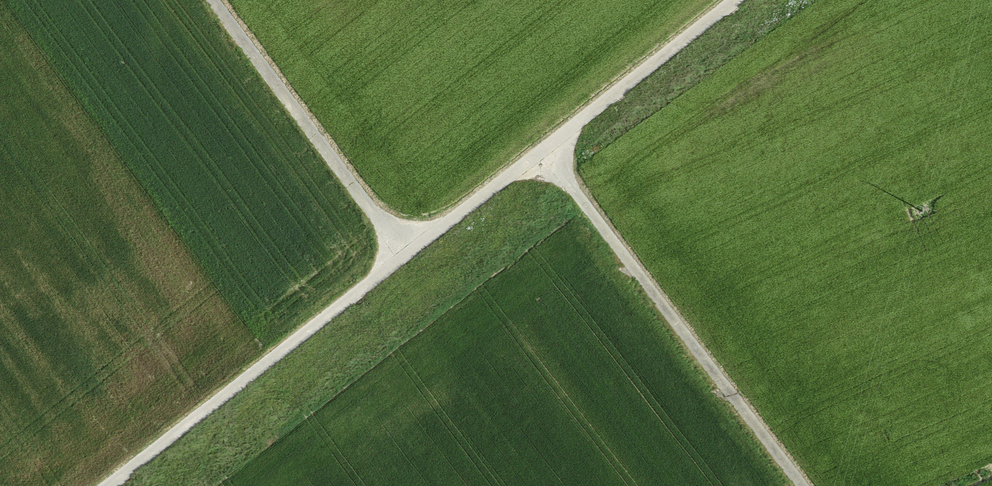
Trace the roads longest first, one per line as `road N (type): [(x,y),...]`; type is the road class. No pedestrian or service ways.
road 1 (track): [(104,485),(738,0)]
road 2 (track): [(536,157),(795,485)]
road 3 (track): [(399,256),(202,0)]

